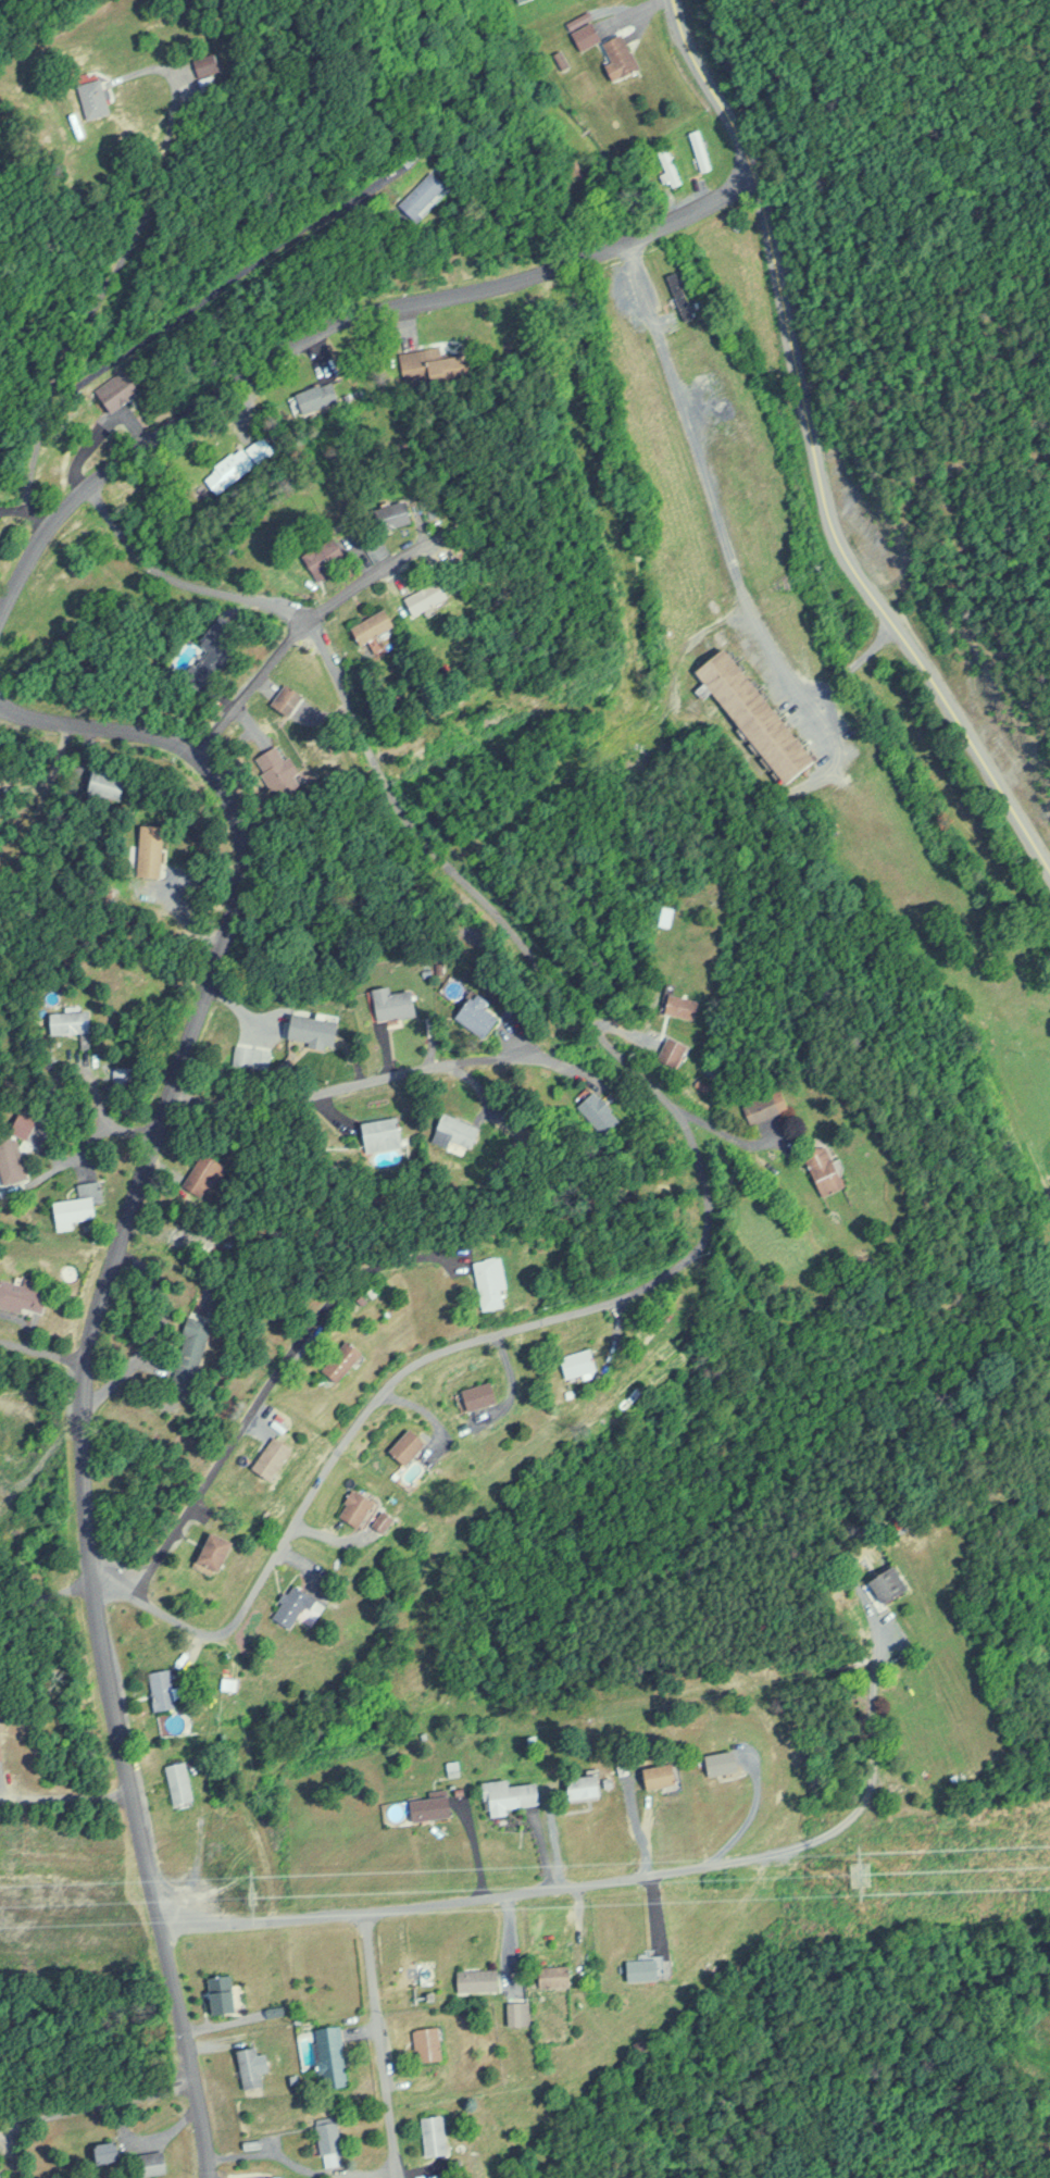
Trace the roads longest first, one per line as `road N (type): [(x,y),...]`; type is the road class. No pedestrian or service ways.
road 1 (residential): [(90,1582),(124,1588),(184,1621),(222,1626),(408,1361),(661,1278),(708,1230),(710,1199),(705,1162),(676,1096),(421,836),(309,618),(148,571),(80,489)]
road 2 (residential): [(207,2177),(200,2108),(137,1834),(85,1553),(78,1376),(234,917),(243,843),(213,769),(191,745),(0,707)]
road 3 (tertiary): [(1049,864),(838,542),(784,351),(750,171),(739,135),(688,63),(678,0)]
road 4 (residential): [(0,616),(39,537),(80,489),(291,339),(377,304),(462,291),(596,251),(708,203),(750,171)]
road 5 (residential): [(158,1922),(326,1916),(498,1896),(795,1847),(858,1809),(882,1635)]
road 6 (residential): [(124,1588),(139,1579),(305,1332),(348,1286),(382,1267),(453,1257)]
road 7 (residential): [(172,1091),(212,1103),(266,1102),(422,1065),(575,1063)]
road 8 (residential): [(396,2175),(361,1912)]
road 9 (residential): [(0,2121),(193,2082)]
road 10 (residential): [(129,1792),(0,1796)]

